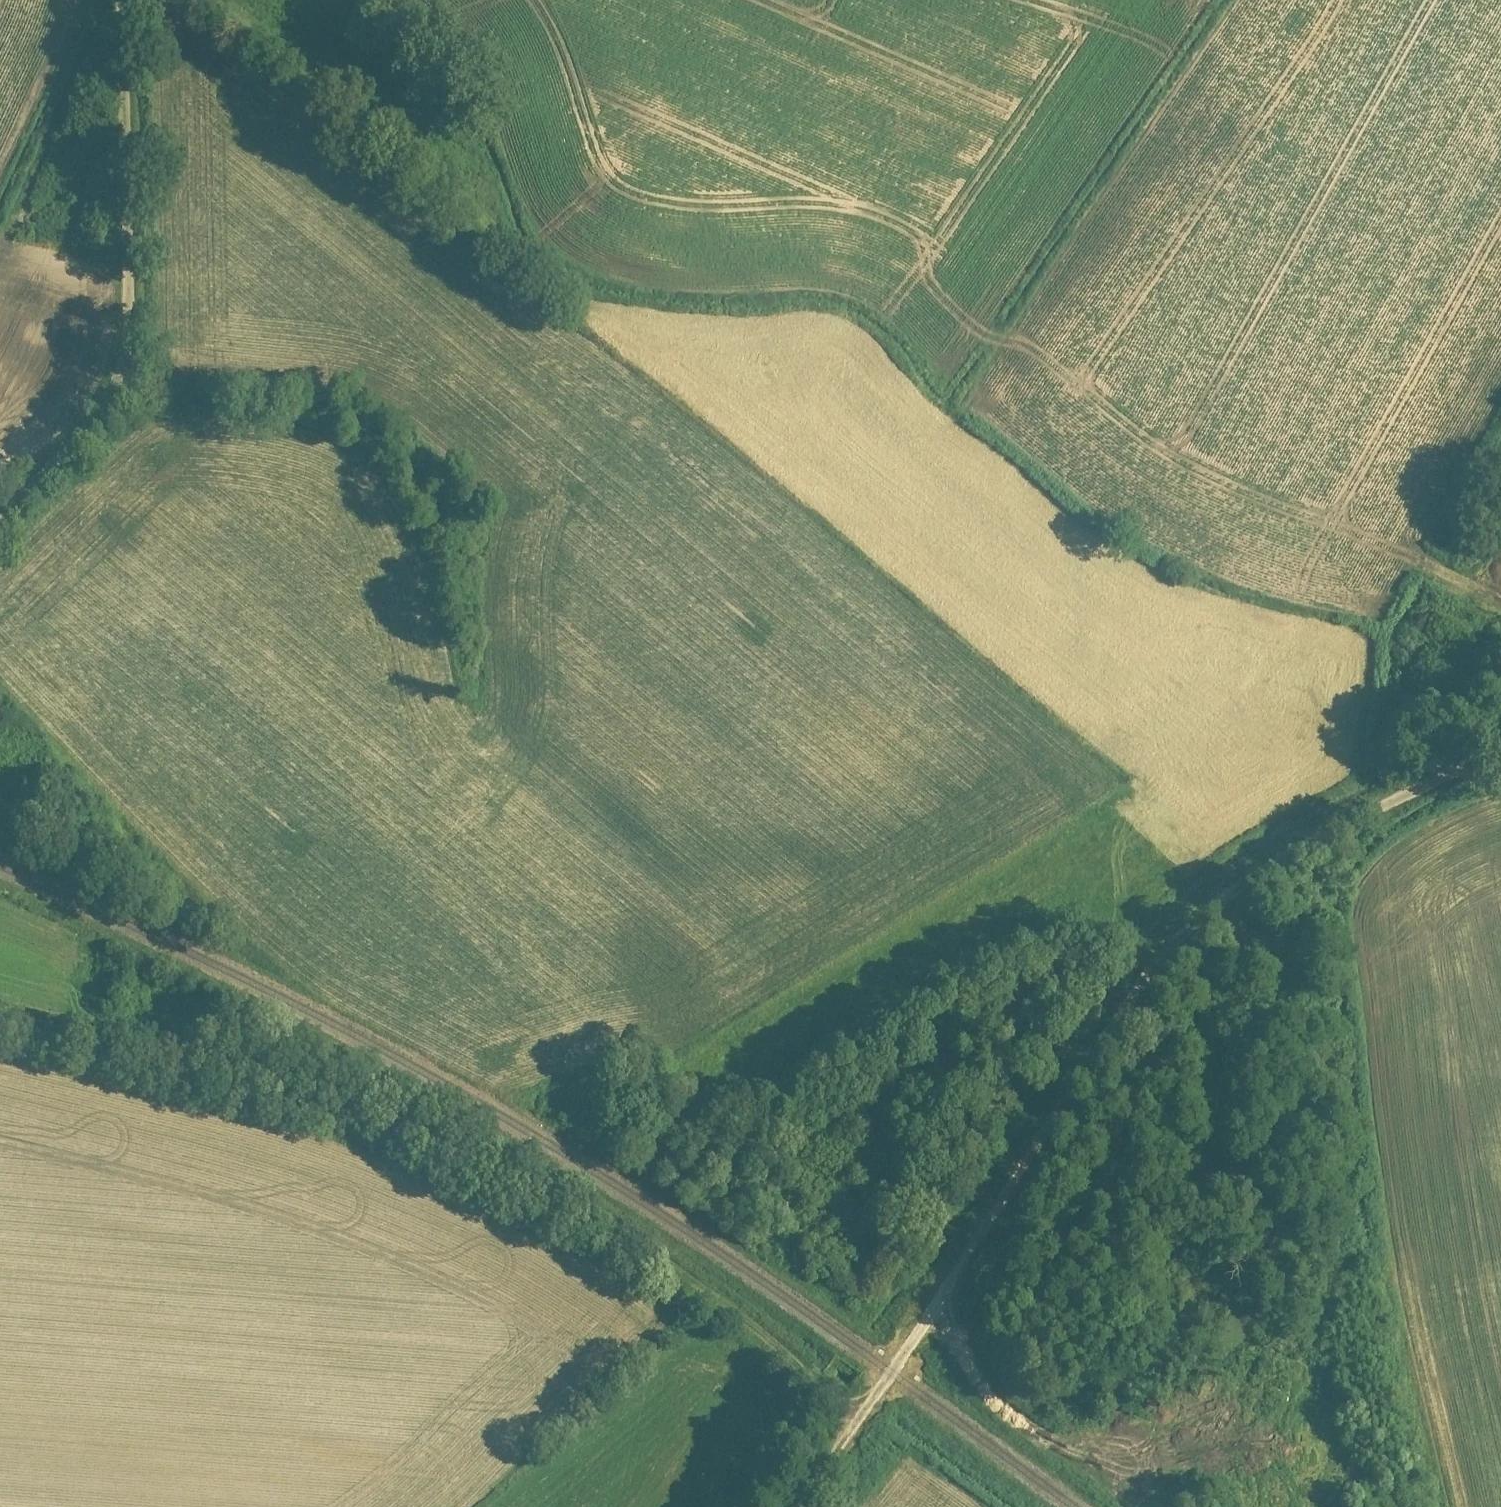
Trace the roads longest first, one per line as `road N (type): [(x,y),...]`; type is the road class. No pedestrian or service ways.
road 1 (residential): [(851,1425),(1206,904),(1378,793),(1500,754)]
road 2 (unclassified): [(851,1425),(757,1339),(542,1183),(225,1075),(0,1020)]
road 3 (residential): [(131,0),(129,316),(110,391),(0,515)]

